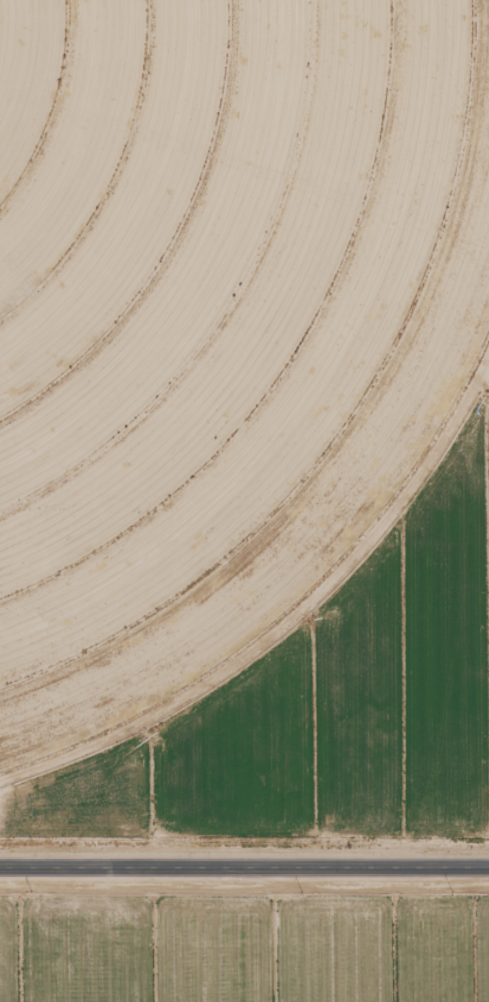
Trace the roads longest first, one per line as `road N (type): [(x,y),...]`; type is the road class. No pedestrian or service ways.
road 1 (tertiary): [(0,872),(488,872)]

